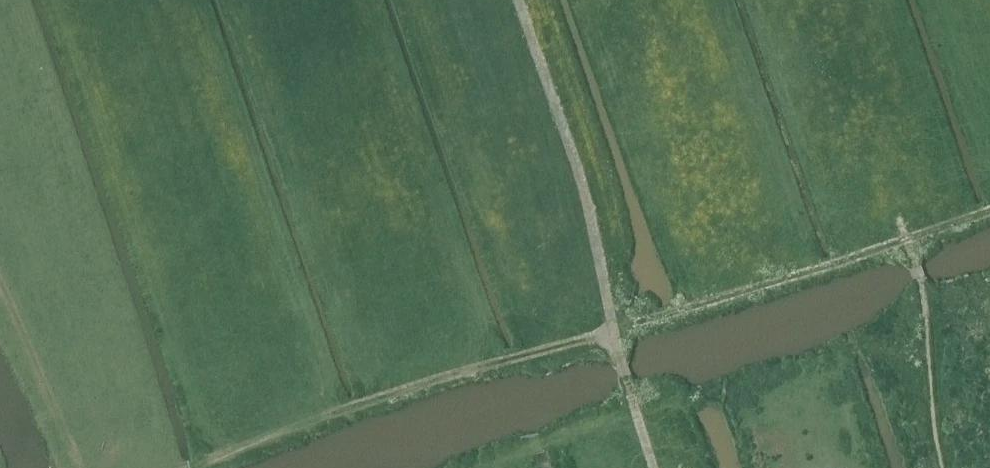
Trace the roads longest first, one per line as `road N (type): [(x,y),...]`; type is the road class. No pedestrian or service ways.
road 1 (track): [(180,467),(989,207)]
road 2 (track): [(520,0),(585,180),(616,346),(658,467)]
road 3 (track): [(899,216),(928,312),(944,467)]
road 4 (track): [(0,280),(90,467)]

